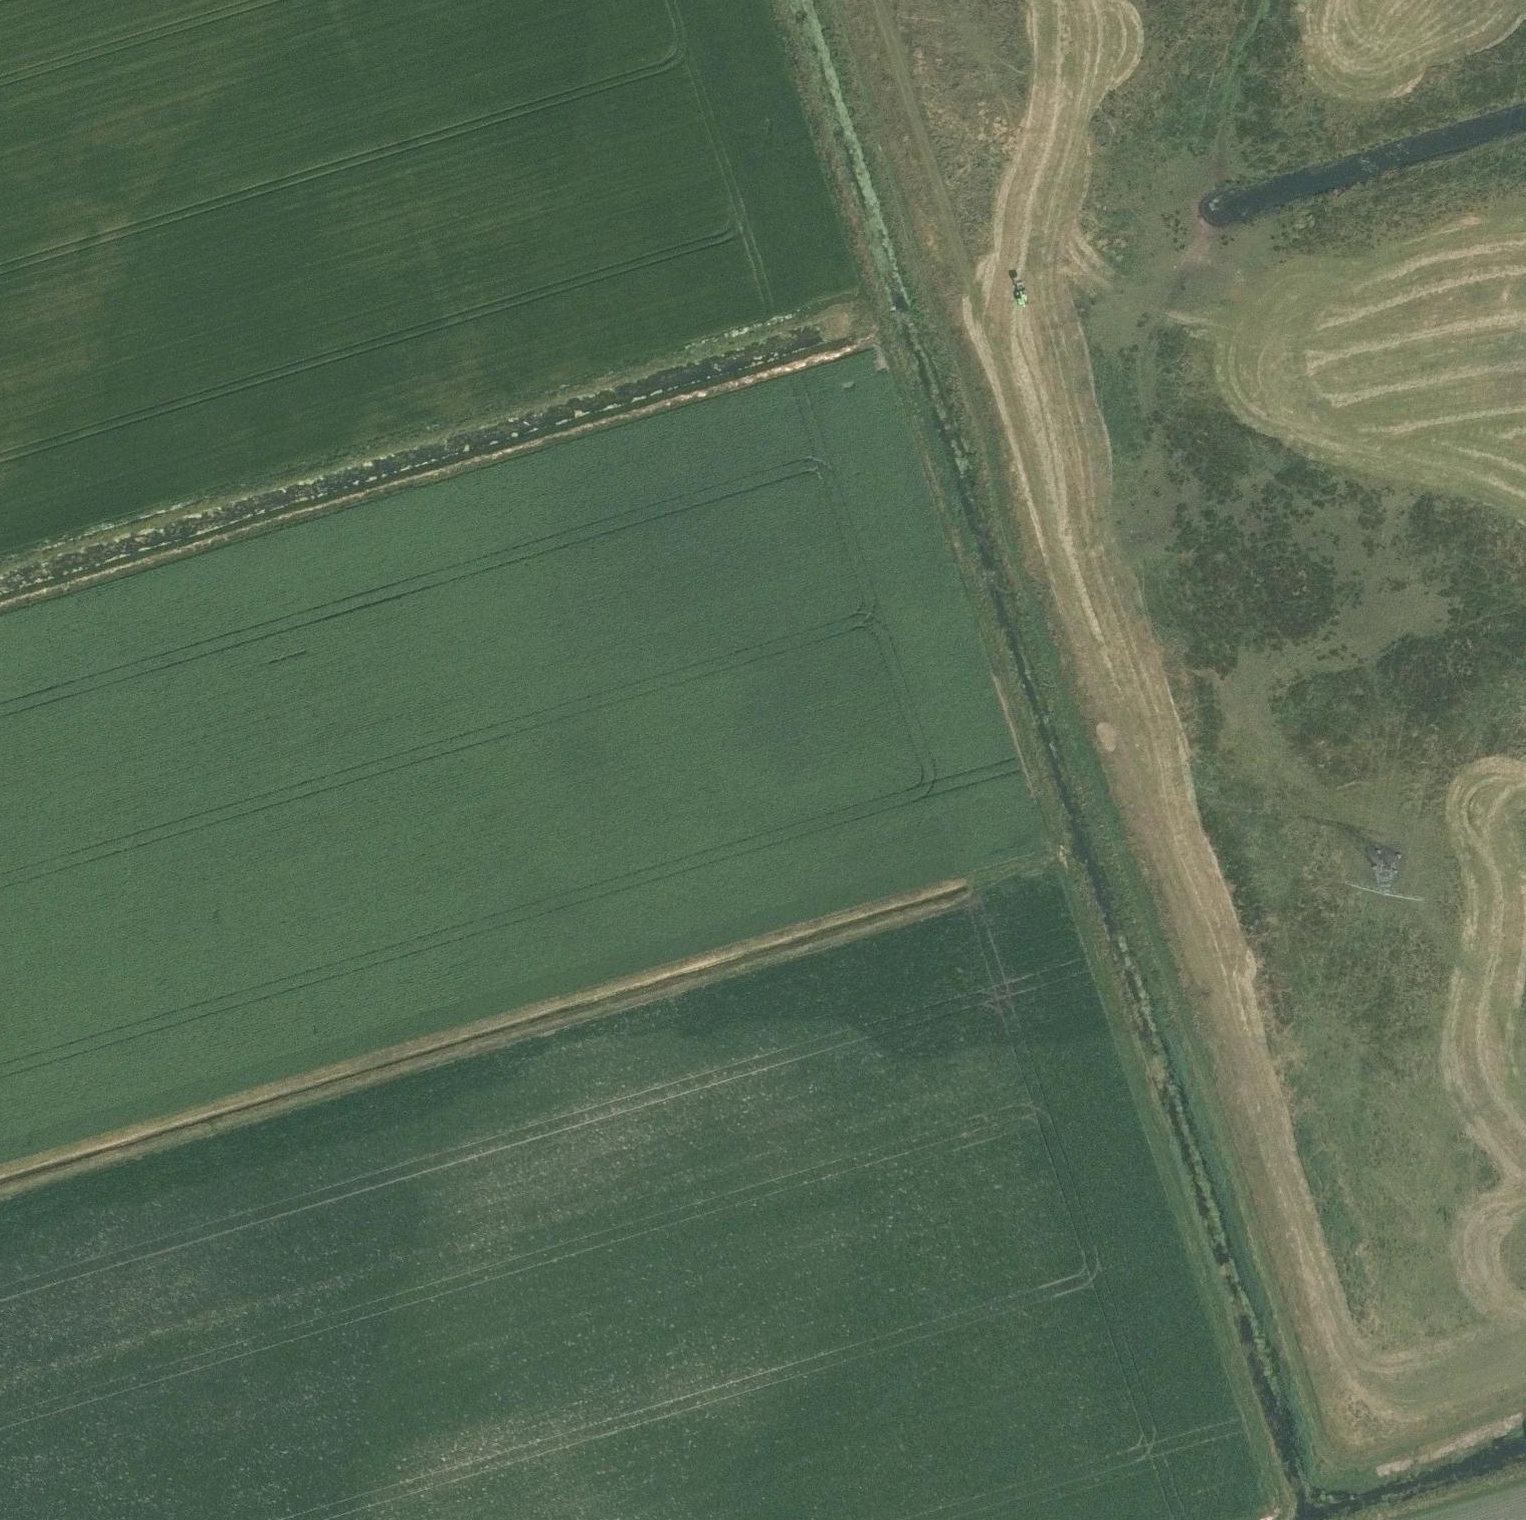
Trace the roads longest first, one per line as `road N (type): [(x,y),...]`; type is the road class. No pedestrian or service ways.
road 1 (track): [(1385,1519),(1525,1477)]

